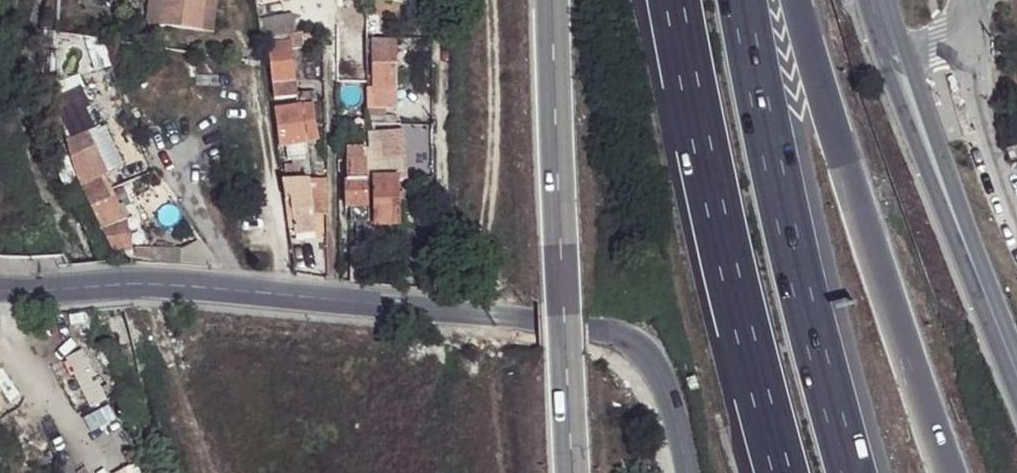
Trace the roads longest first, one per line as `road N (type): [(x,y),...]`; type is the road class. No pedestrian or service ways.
road 1 (tertiary): [(0,293),(159,286),(540,323)]
road 2 (motorway): [(952,472),(798,0)]
road 3 (motorway): [(849,472),(784,227),(739,0)]
road 4 (motorway): [(675,0),(783,472)]
road 5 (motorway): [(552,0),(572,472)]
road 6 (tertiary): [(1016,384),(898,66)]
road 7 (unclassified): [(540,323),(624,338),(644,352),(663,386),(682,472)]
road 8 (residential): [(965,3),(974,117),(1016,219)]

